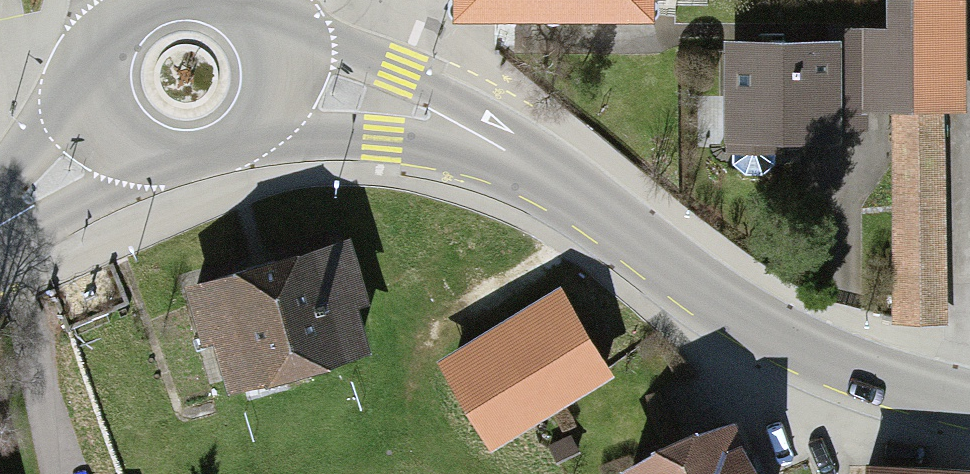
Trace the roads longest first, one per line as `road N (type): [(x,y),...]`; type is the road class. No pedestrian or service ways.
road 1 (primary): [(969,402),(791,338),(661,260),(511,148)]
road 2 (primary): [(511,148),(400,72),(259,27)]
road 3 (primary): [(252,135),(511,148)]
road 4 (primary): [(0,236),(159,164)]
road 5 (primary): [(92,84),(0,184)]
road 6 (track): [(791,338),(794,473)]

